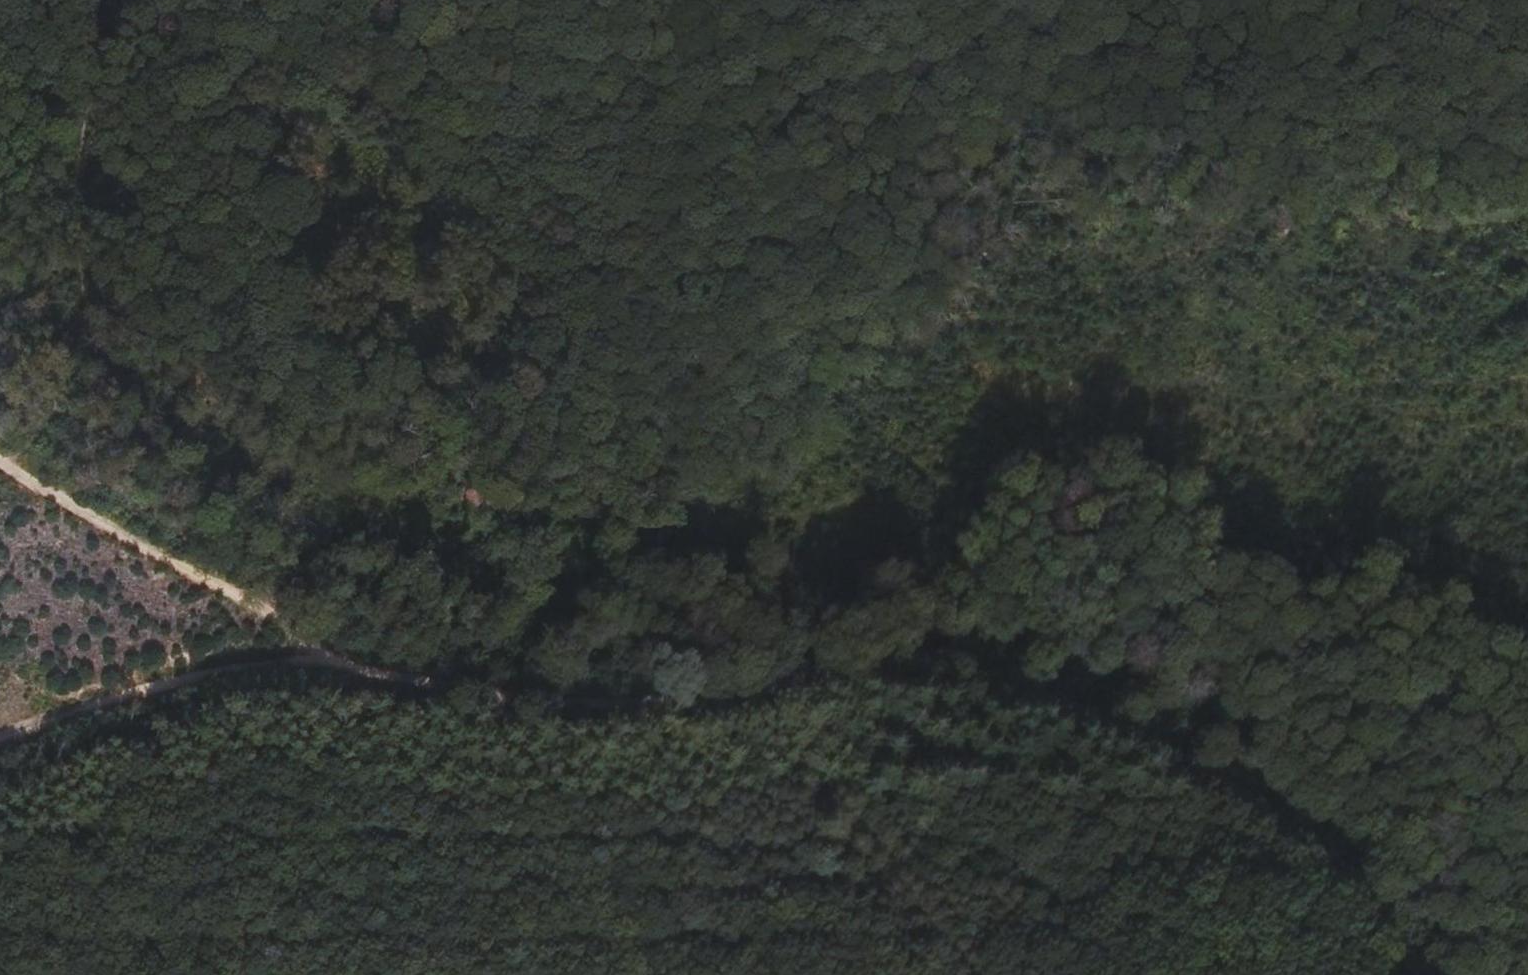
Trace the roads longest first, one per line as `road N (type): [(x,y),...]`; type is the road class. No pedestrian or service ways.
road 1 (track): [(1418,974),(1315,855),(1209,773),(1112,722),(1012,689),(921,682),(651,717),(551,716),(425,703),(328,677)]
road 2 (track): [(328,677),(0,468)]
road 3 (track): [(0,765),(71,729),(244,686),(328,677)]

